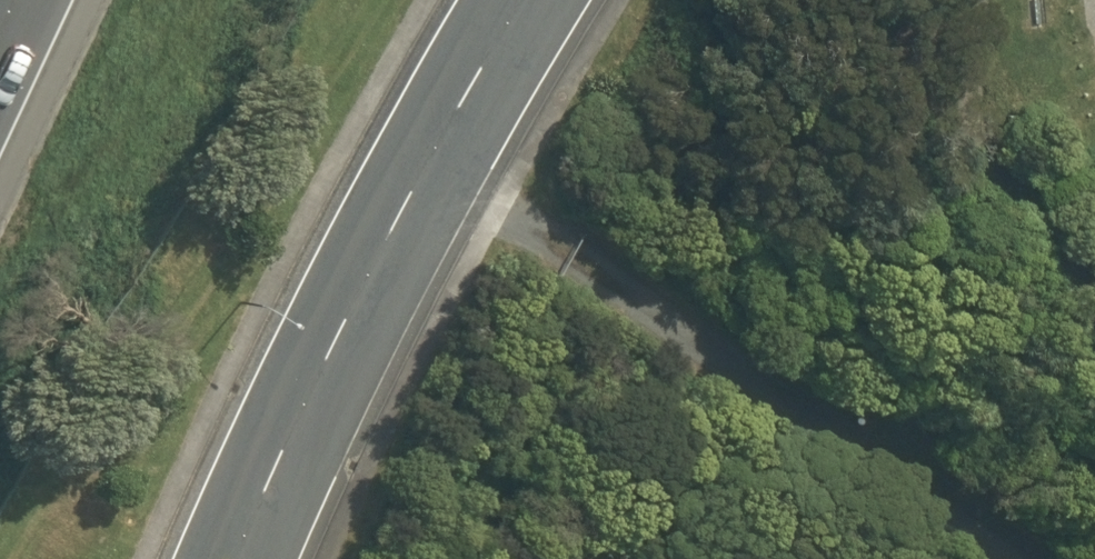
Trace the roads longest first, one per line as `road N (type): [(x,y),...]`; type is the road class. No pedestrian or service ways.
road 1 (tertiary): [(525,0),(344,329),(238,558)]
road 2 (track): [(429,167),(870,456)]
road 3 (track): [(870,456),(1017,558)]

